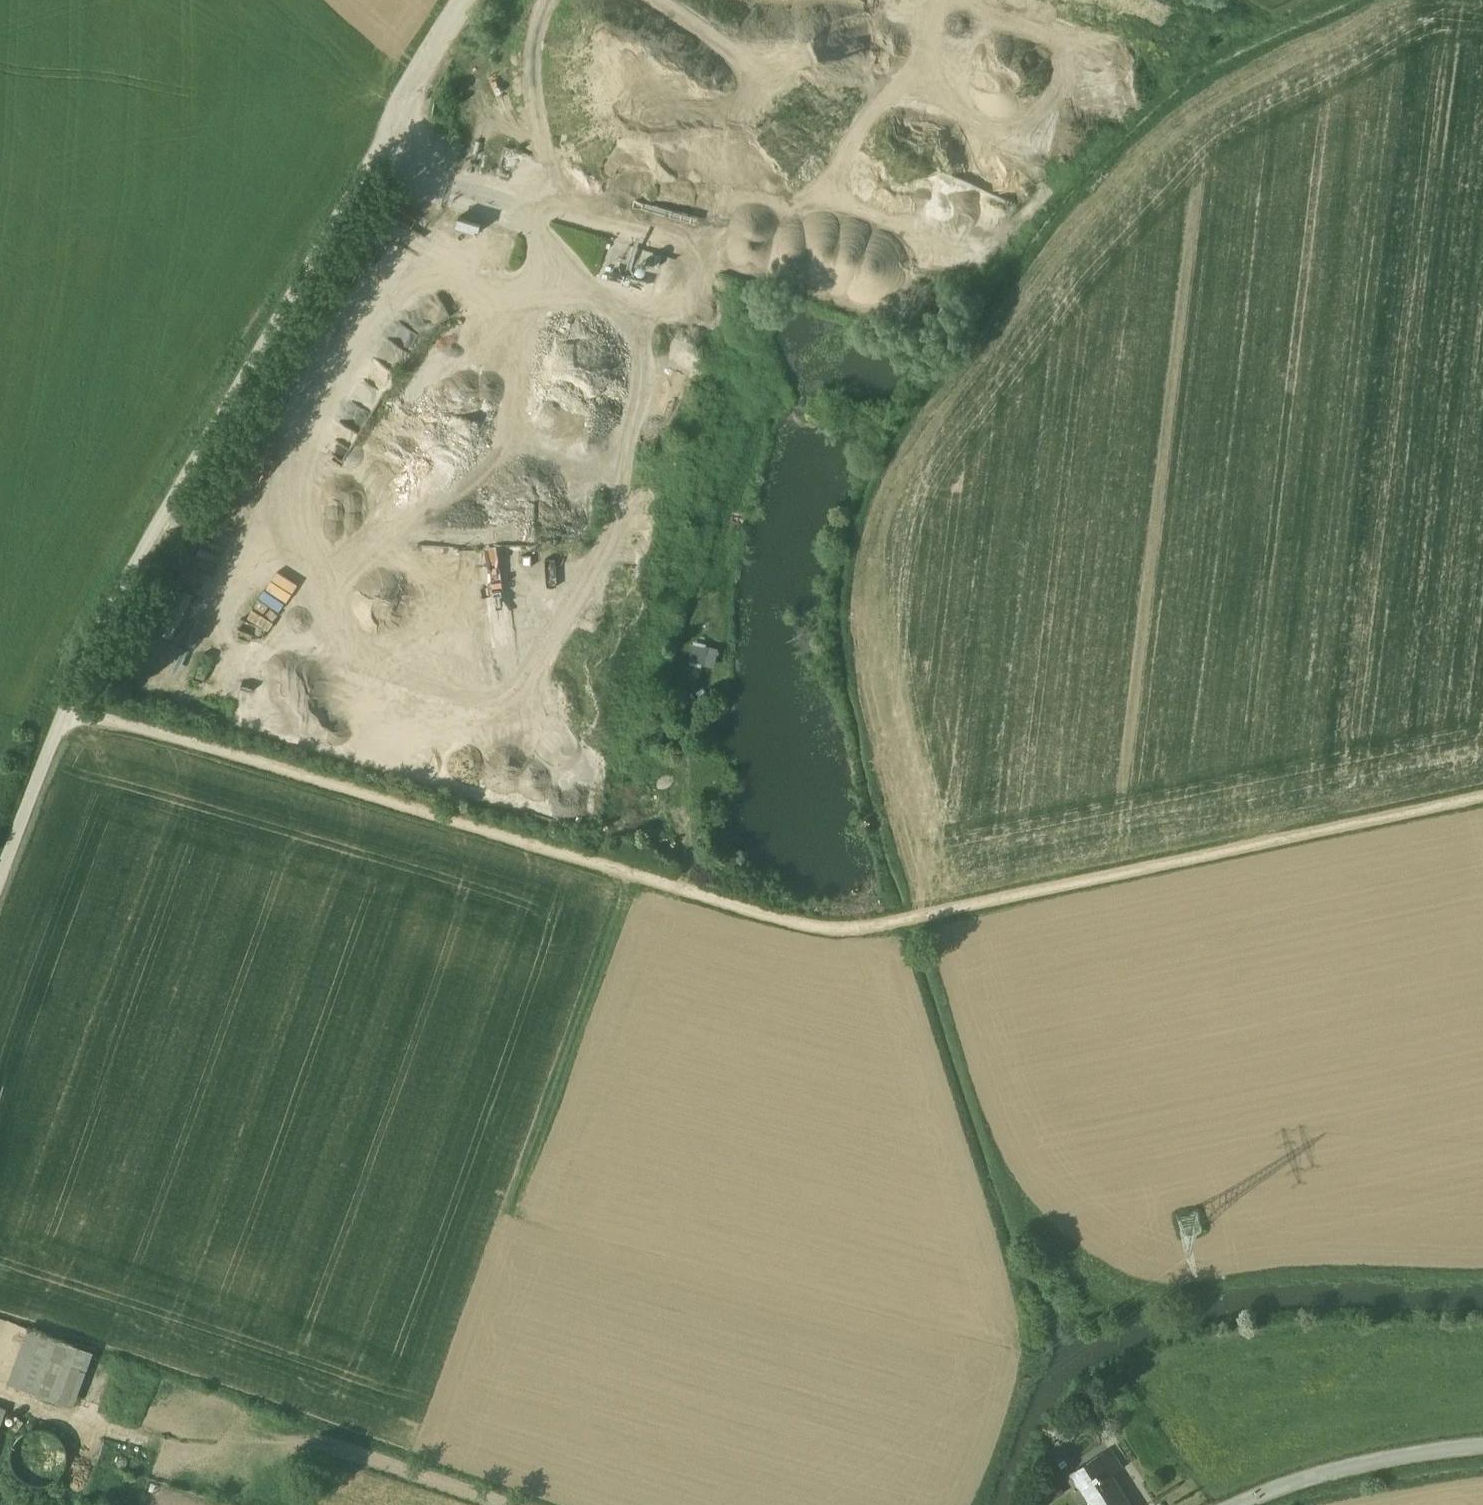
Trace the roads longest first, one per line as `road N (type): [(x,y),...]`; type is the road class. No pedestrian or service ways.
road 1 (track): [(1234,843),(853,931),(71,699)]
road 2 (track): [(0,877),(77,681),(457,0)]
road 3 (unclassified): [(1482,1448),(1288,1483),(1237,1504)]

